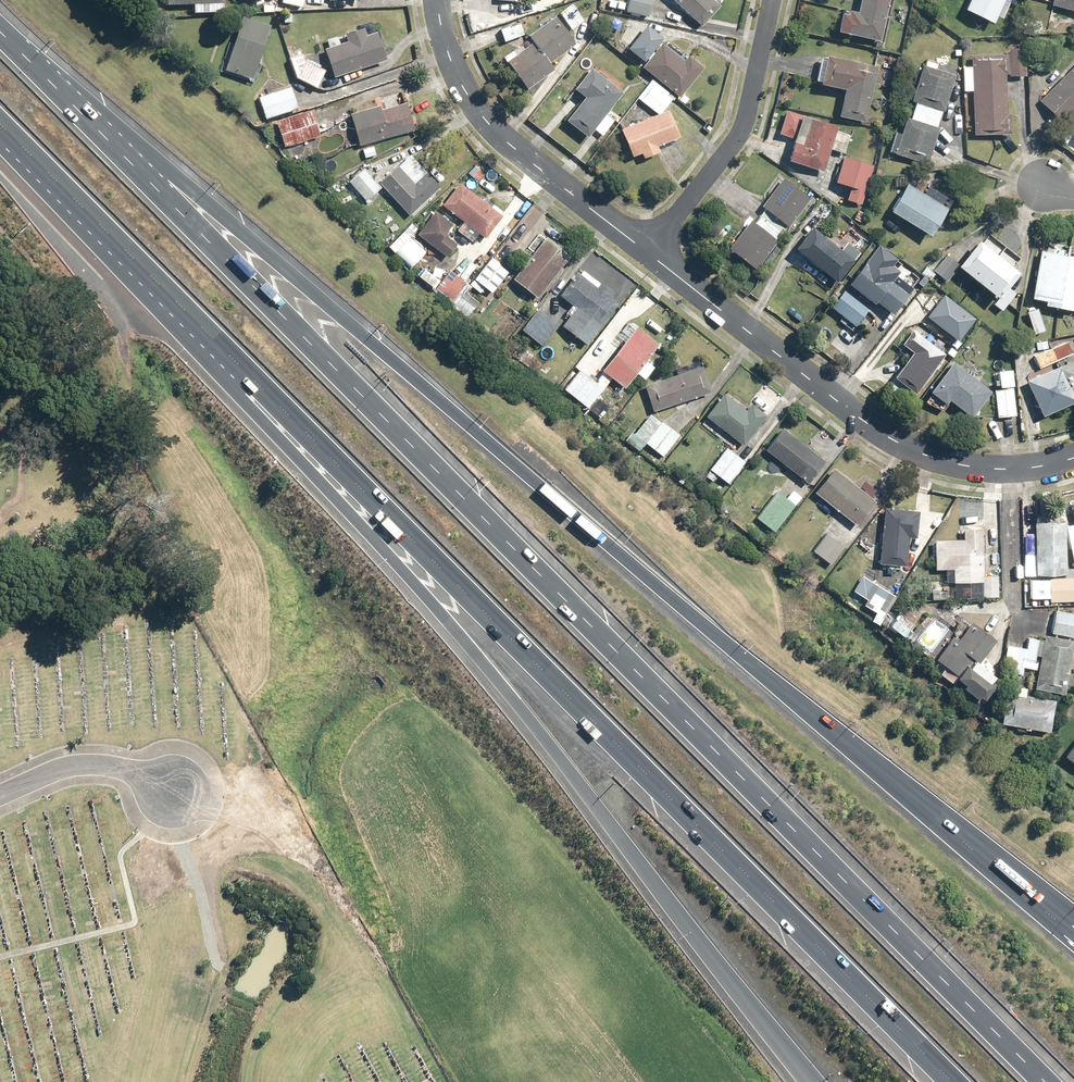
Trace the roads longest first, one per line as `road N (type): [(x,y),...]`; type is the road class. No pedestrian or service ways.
road 1 (motorway): [(51,84),(261,305),(1046,1081)]
road 2 (motorway): [(51,84),(1073,926)]
road 3 (motorway): [(950,1081),(72,203)]
road 4 (motorway): [(814,1081),(495,677),(72,203)]
road 5 (residential): [(998,469),(900,445),(649,253)]
road 6 (residential): [(649,253),(484,118),(455,69),(439,0)]
road 7 (residential): [(773,0),(741,137),(649,253)]

